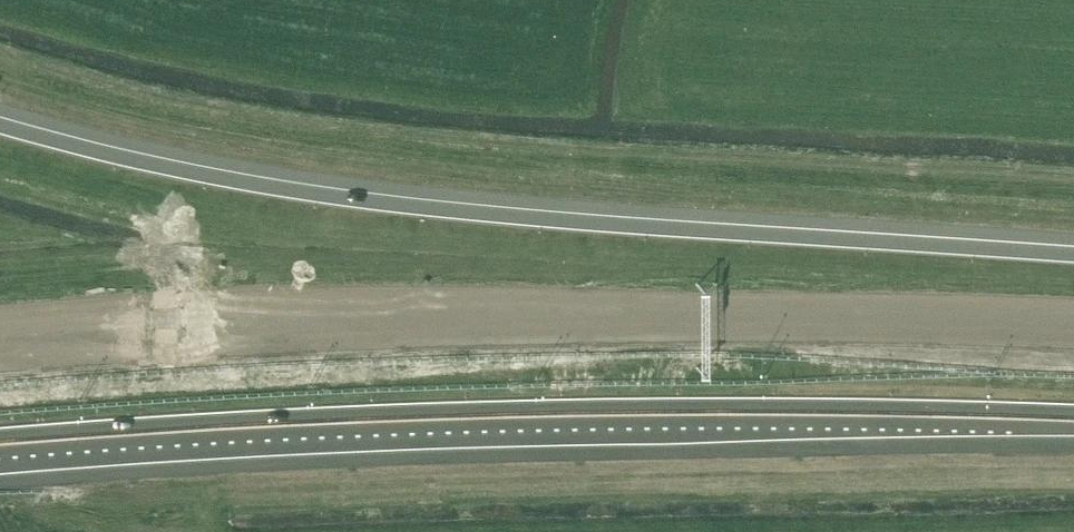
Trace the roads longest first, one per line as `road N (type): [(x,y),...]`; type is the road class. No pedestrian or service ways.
road 1 (motorway): [(1073,254),(349,198),(161,165),(0,124)]
road 2 (motorway): [(0,444),(702,411),(1073,419)]
road 3 (motorway): [(1073,329),(458,326),(0,352)]

